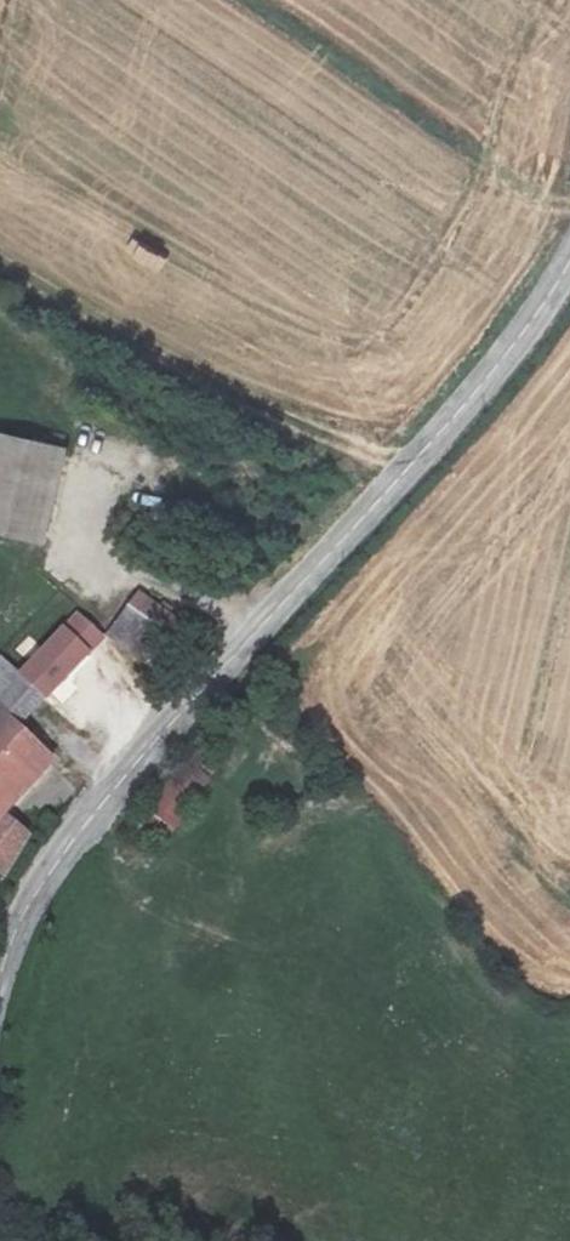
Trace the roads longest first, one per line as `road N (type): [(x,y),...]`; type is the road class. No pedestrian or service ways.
road 1 (unclassified): [(569,256),(546,304),(475,389),(36,881),(0,960)]

